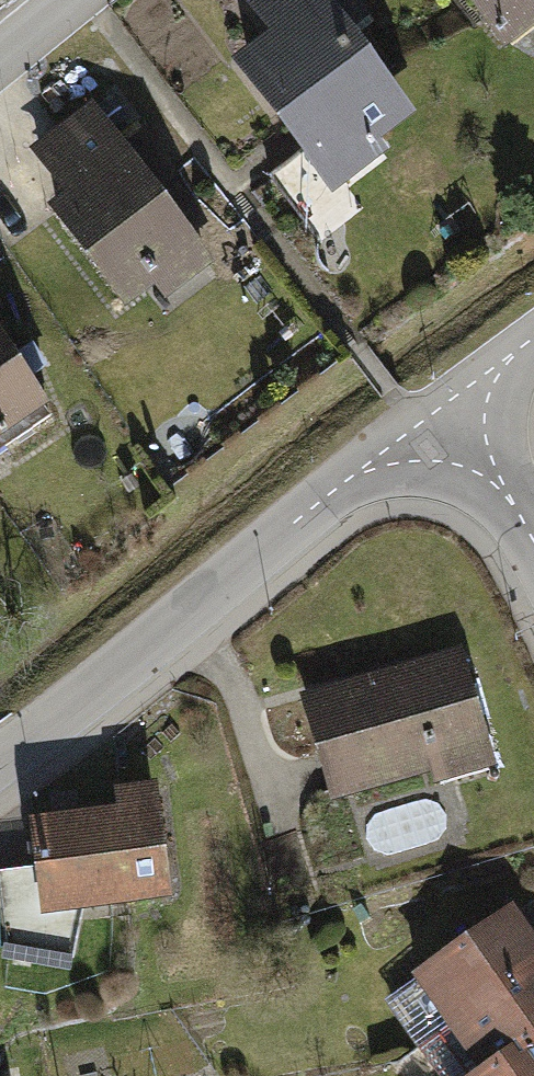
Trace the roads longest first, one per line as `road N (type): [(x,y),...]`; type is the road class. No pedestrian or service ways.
road 1 (residential): [(0,754),(431,421)]
road 2 (residential): [(431,421),(519,520),(533,552)]
road 3 (residential): [(431,421),(533,339)]

